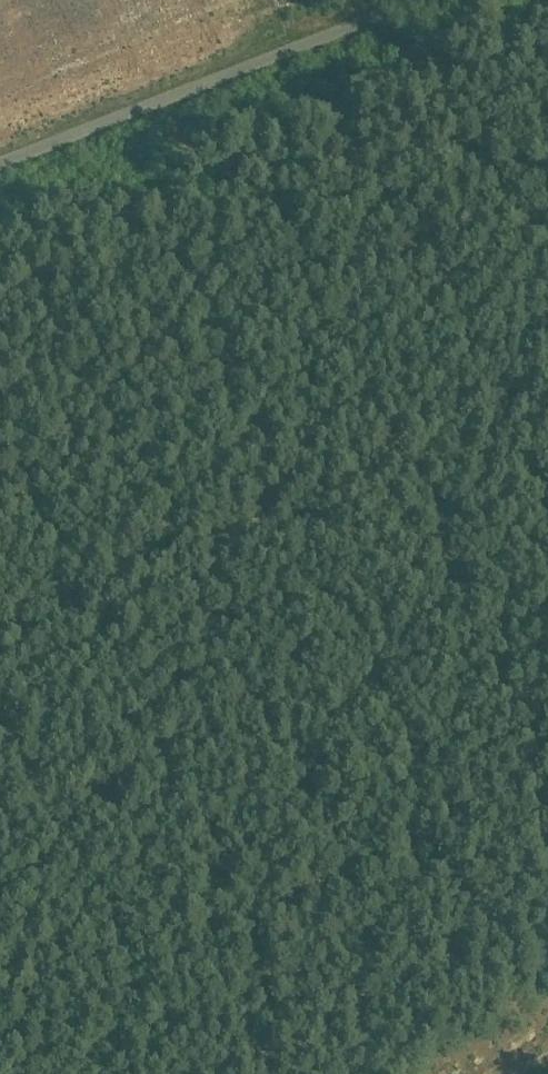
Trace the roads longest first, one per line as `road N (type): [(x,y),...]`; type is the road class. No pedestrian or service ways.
road 1 (unclassified): [(409,0),(0,165)]

